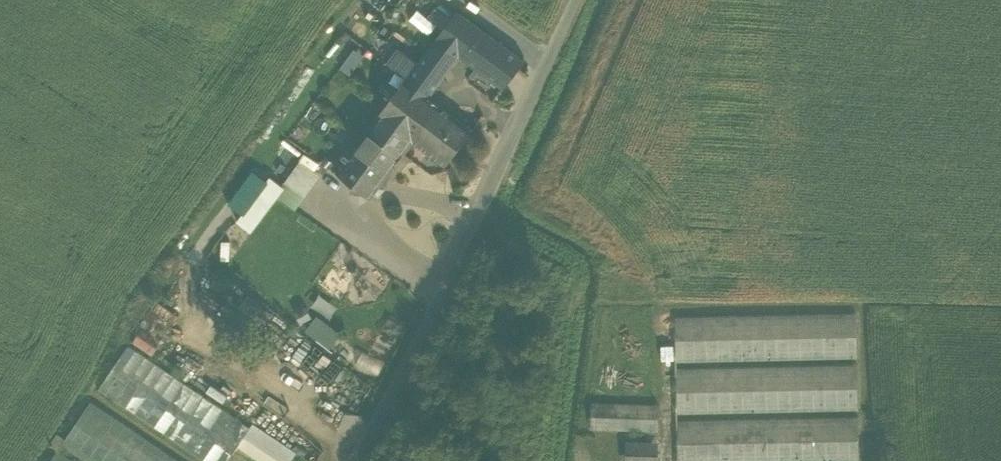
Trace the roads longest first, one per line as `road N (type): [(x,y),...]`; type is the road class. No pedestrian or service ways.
road 1 (track): [(359,460),(575,0)]

